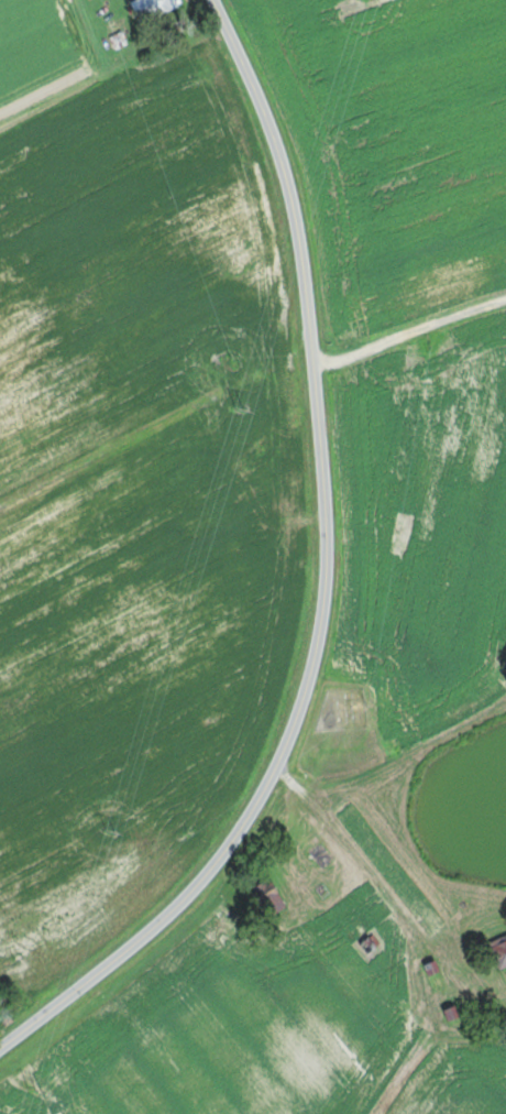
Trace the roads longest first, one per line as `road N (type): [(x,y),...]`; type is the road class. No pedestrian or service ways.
road 1 (residential): [(0,1051),(155,932),(198,888),(279,766),(316,665),(328,544),(305,264),(282,153),(213,0)]
road 2 (track): [(279,766),(402,907),(428,1022),(463,1046),(505,1044)]
road 3 (track): [(505,295),(314,353)]

